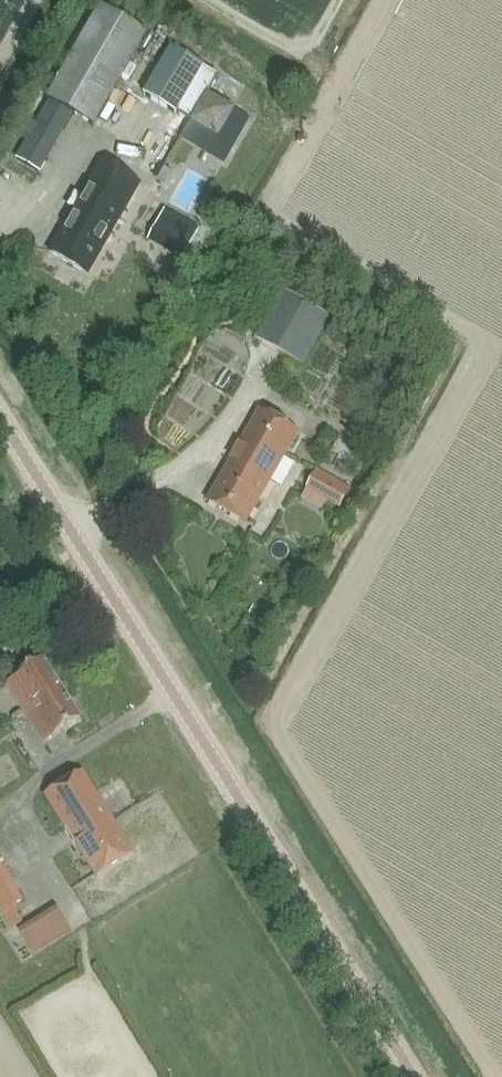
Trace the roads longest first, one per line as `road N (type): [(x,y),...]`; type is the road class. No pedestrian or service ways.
road 1 (unclassified): [(414,1076),(0,419)]

